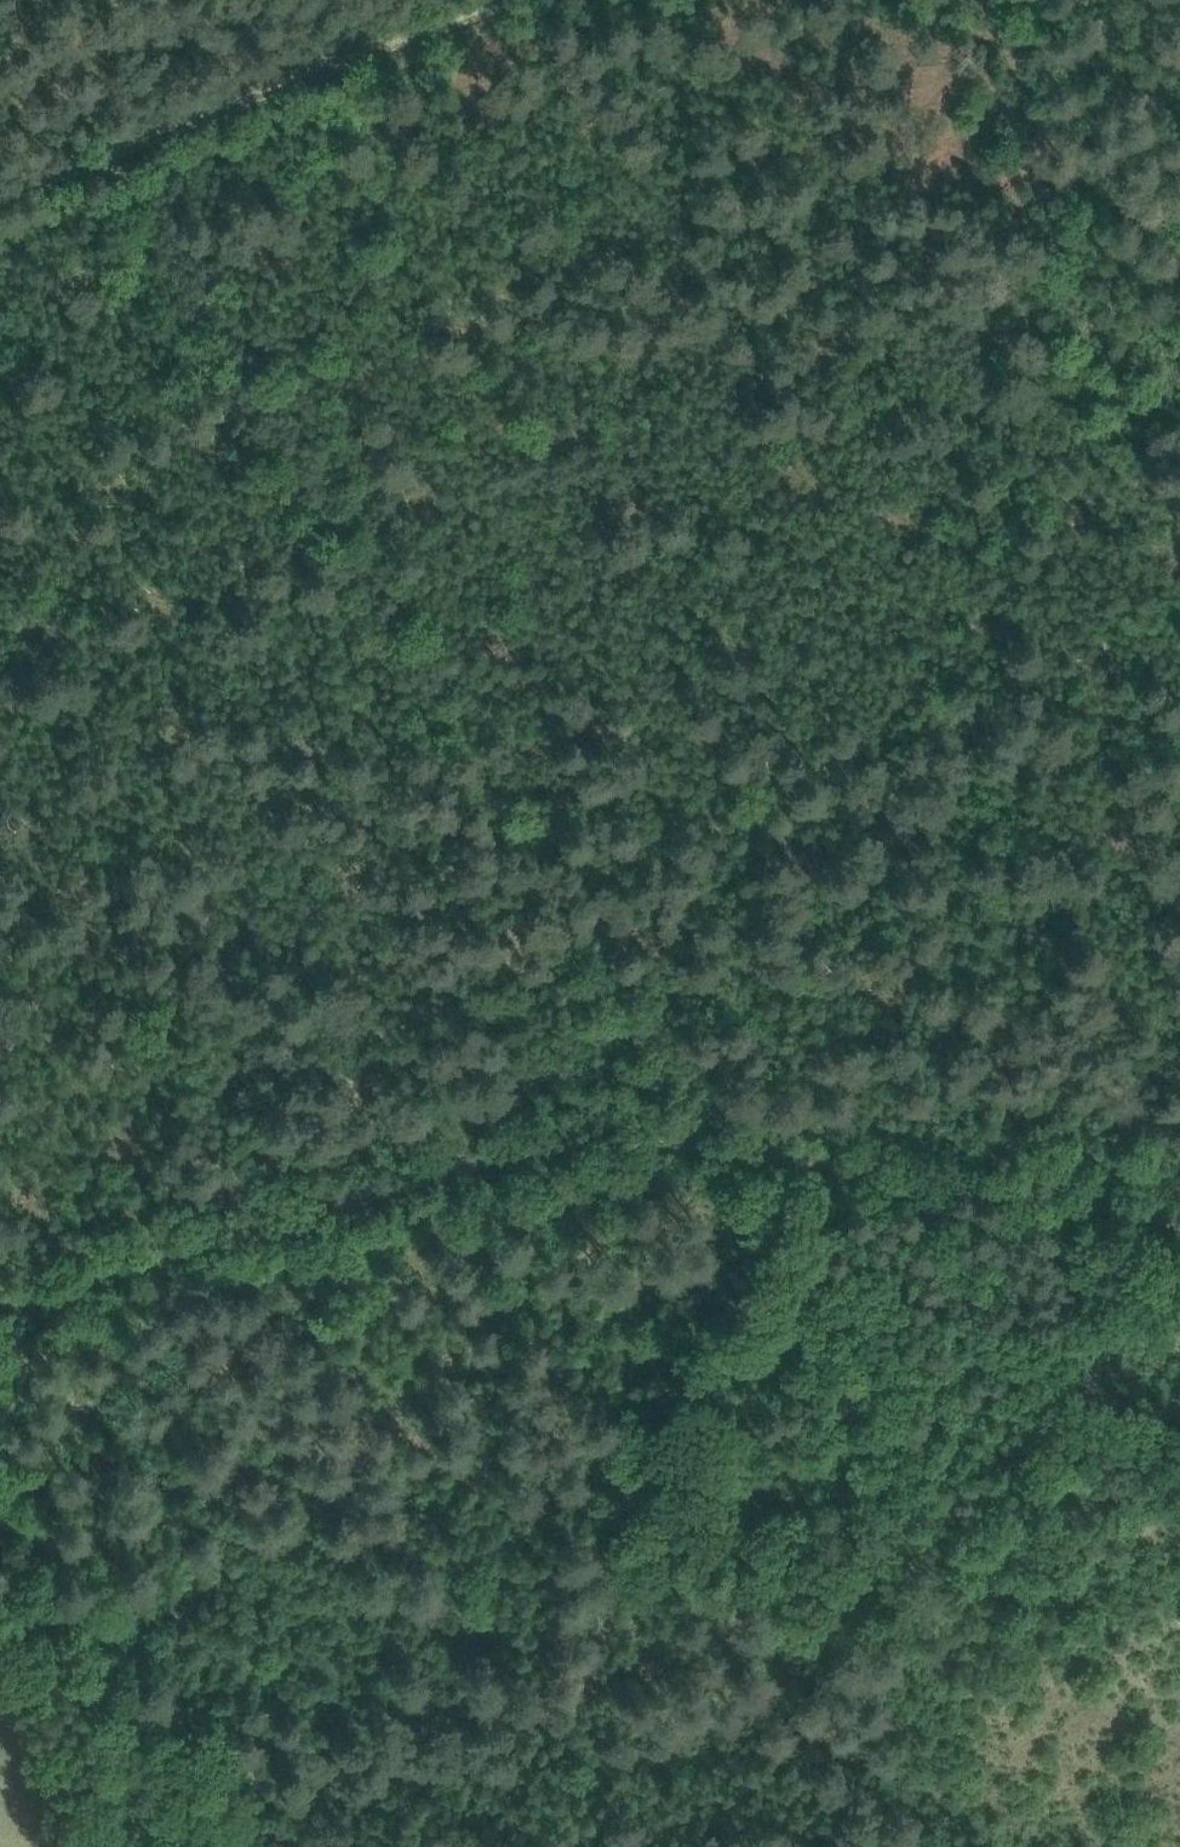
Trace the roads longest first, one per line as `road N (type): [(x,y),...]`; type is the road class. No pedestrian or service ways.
road 1 (track): [(1179,1220),(695,1139),(591,1131),(0,1309)]
road 2 (track): [(0,203),(520,0)]
road 3 (track): [(157,1846),(0,1558)]

